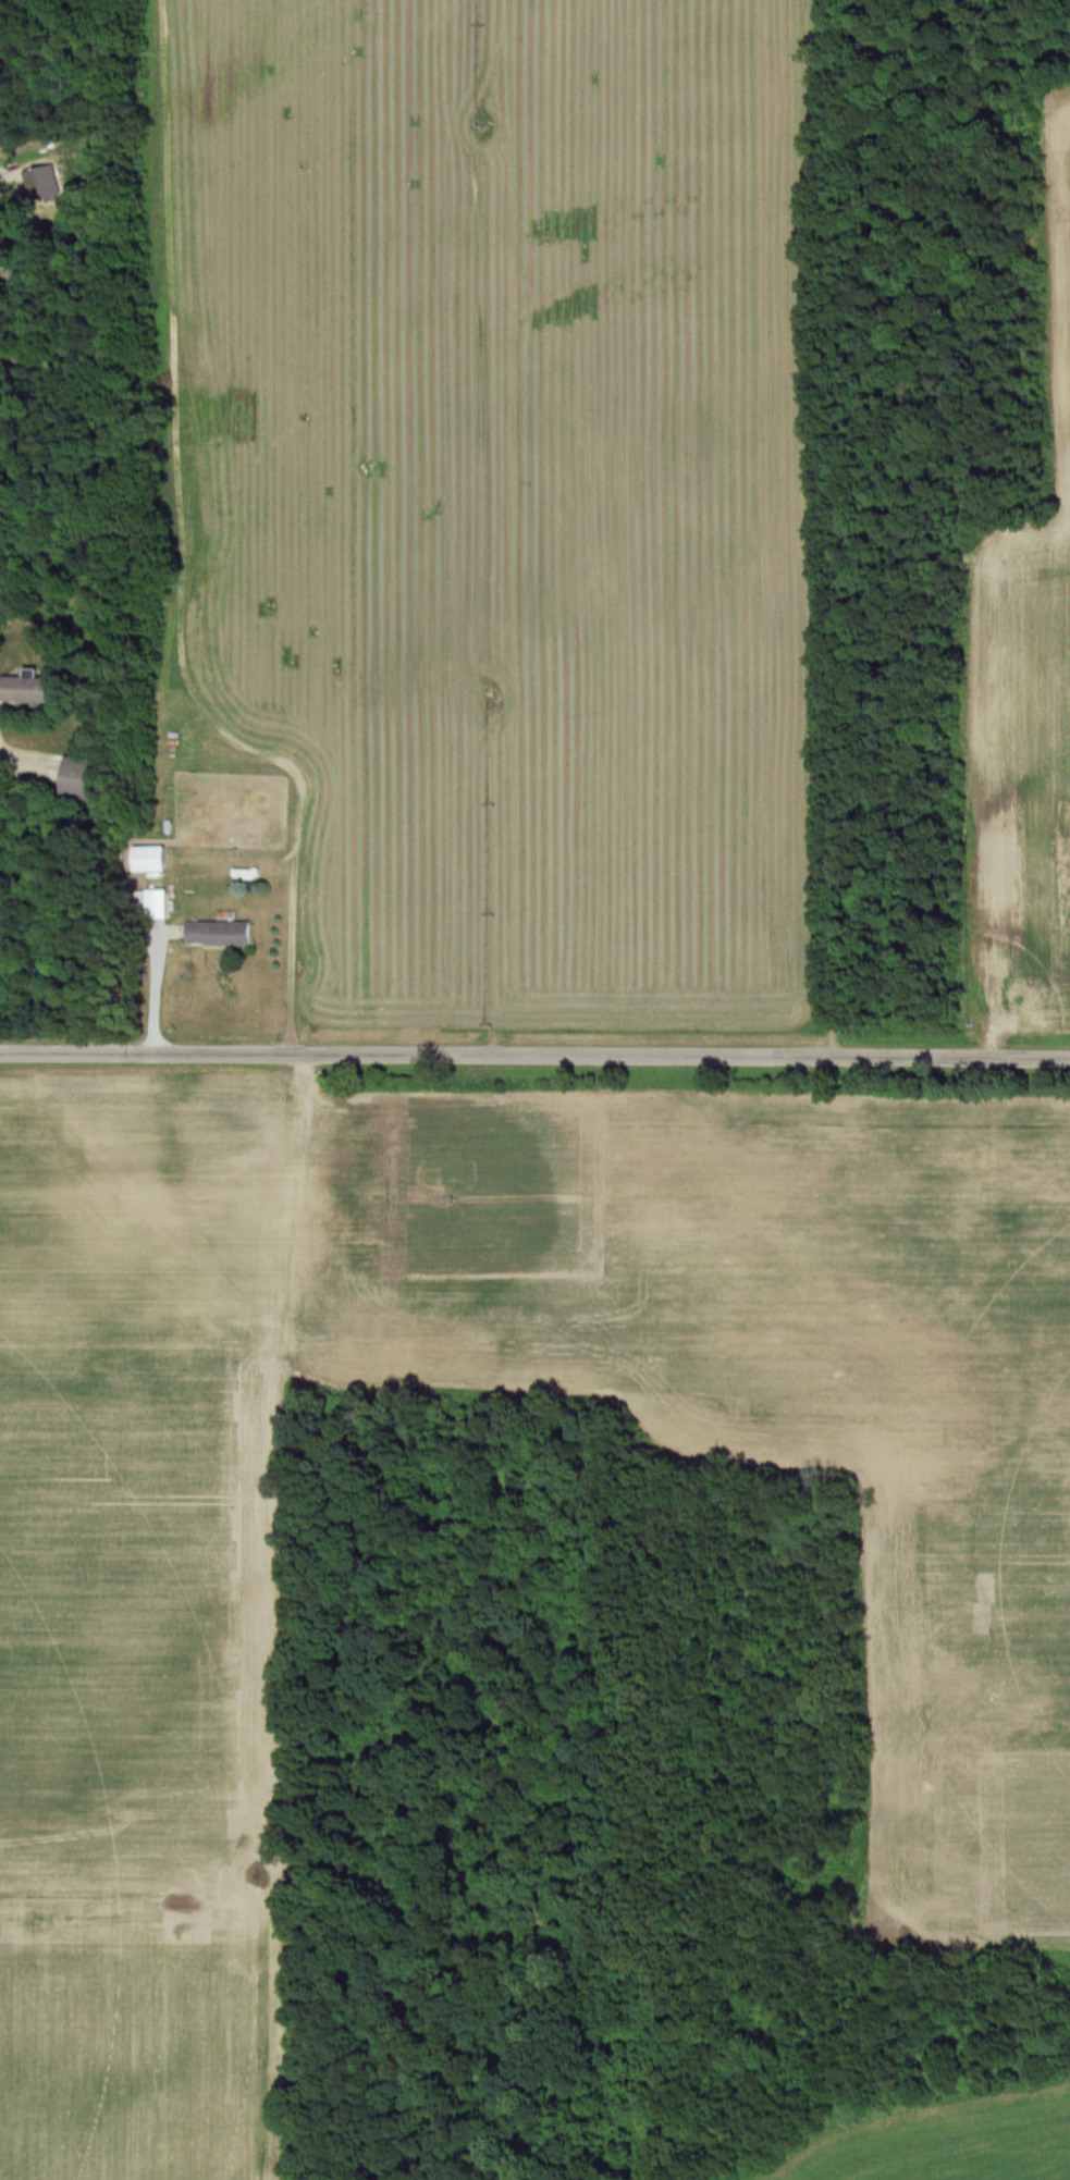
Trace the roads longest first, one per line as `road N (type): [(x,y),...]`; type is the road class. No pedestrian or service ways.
road 1 (residential): [(0,1057),(1069,1062)]

